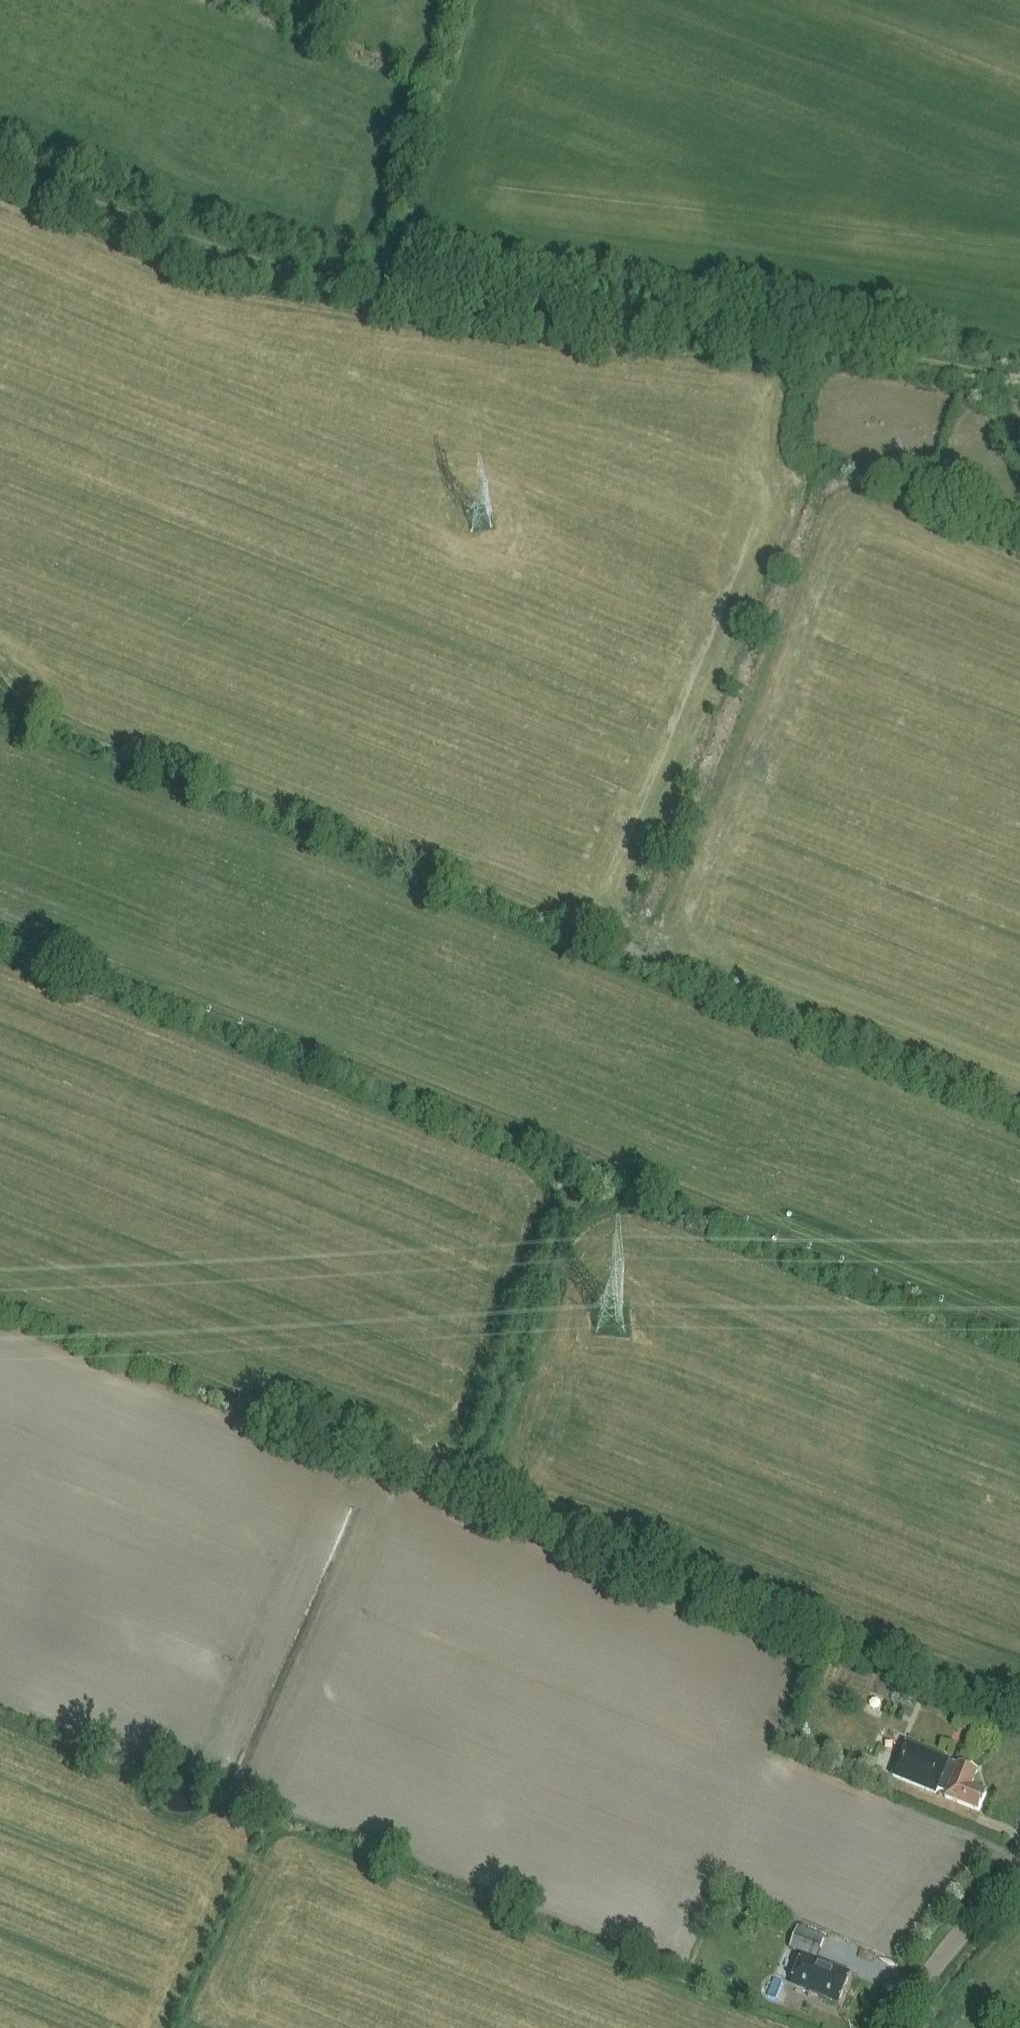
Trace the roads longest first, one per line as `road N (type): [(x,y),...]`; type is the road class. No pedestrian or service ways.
road 1 (track): [(1019,379),(754,337)]
road 2 (unclassified): [(889,2027),(940,1953),(1019,1862)]

